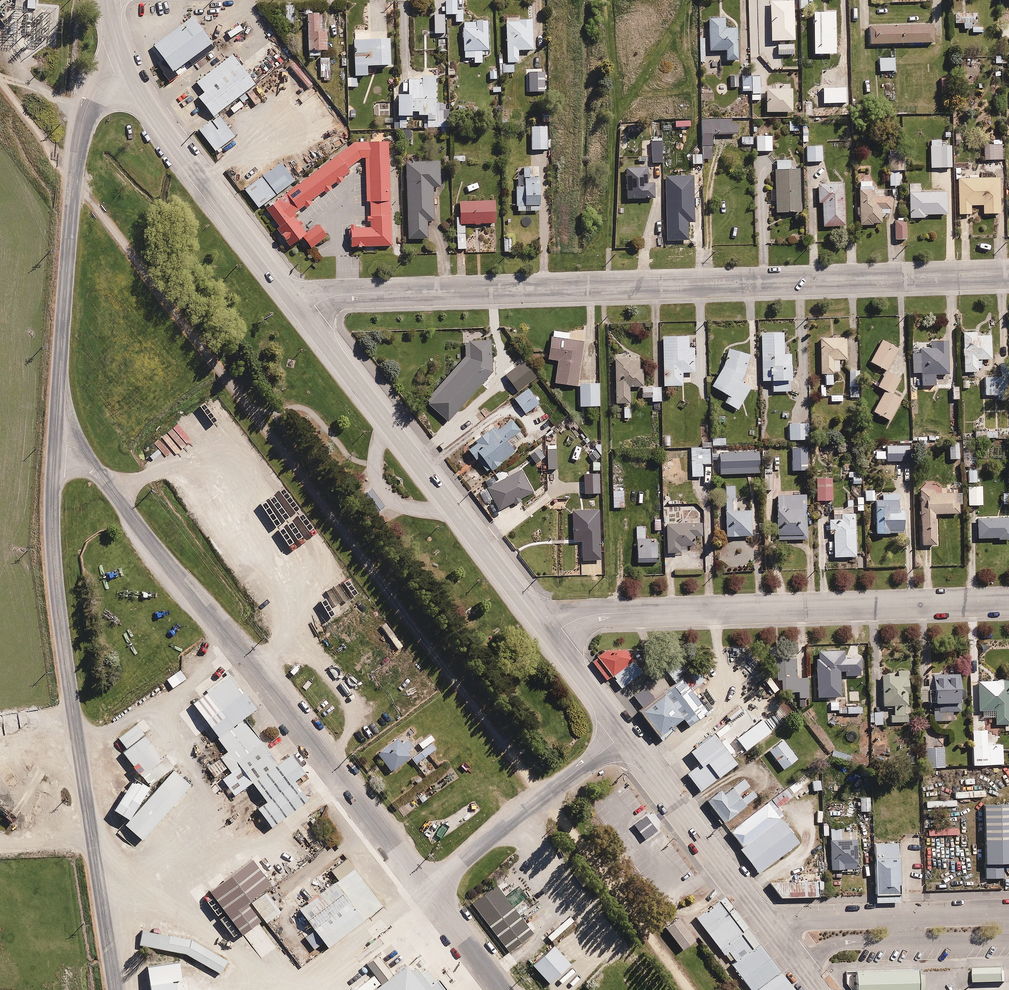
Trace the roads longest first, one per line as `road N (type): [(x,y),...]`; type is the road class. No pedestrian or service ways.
road 1 (residential): [(303,314),(341,294),(1008,274)]
road 2 (unclassified): [(55,443),(84,454),(425,891)]
road 3 (residential): [(548,636),(597,614),(1008,602)]
road 4 (primary): [(303,314),(548,636)]
road 5 (tertiary): [(55,443),(56,587),(92,839)]
road 6 (tertiary): [(126,66),(95,91),(82,122),(55,443)]
road 7 (primary): [(126,66),(161,126),(303,314)]
road 8 (primary): [(624,734),(778,936)]
road 9 (unclassified): [(624,734),(425,891)]
road 10 (residential): [(778,936),(808,922),(1008,914)]
road 11 (residential): [(1008,939),(847,942),(802,965)]
road 12 (tertiary): [(92,839),(114,989)]
road 13 (primary): [(548,636),(624,734)]
road 14 (unclassified): [(425,891),(501,989)]

